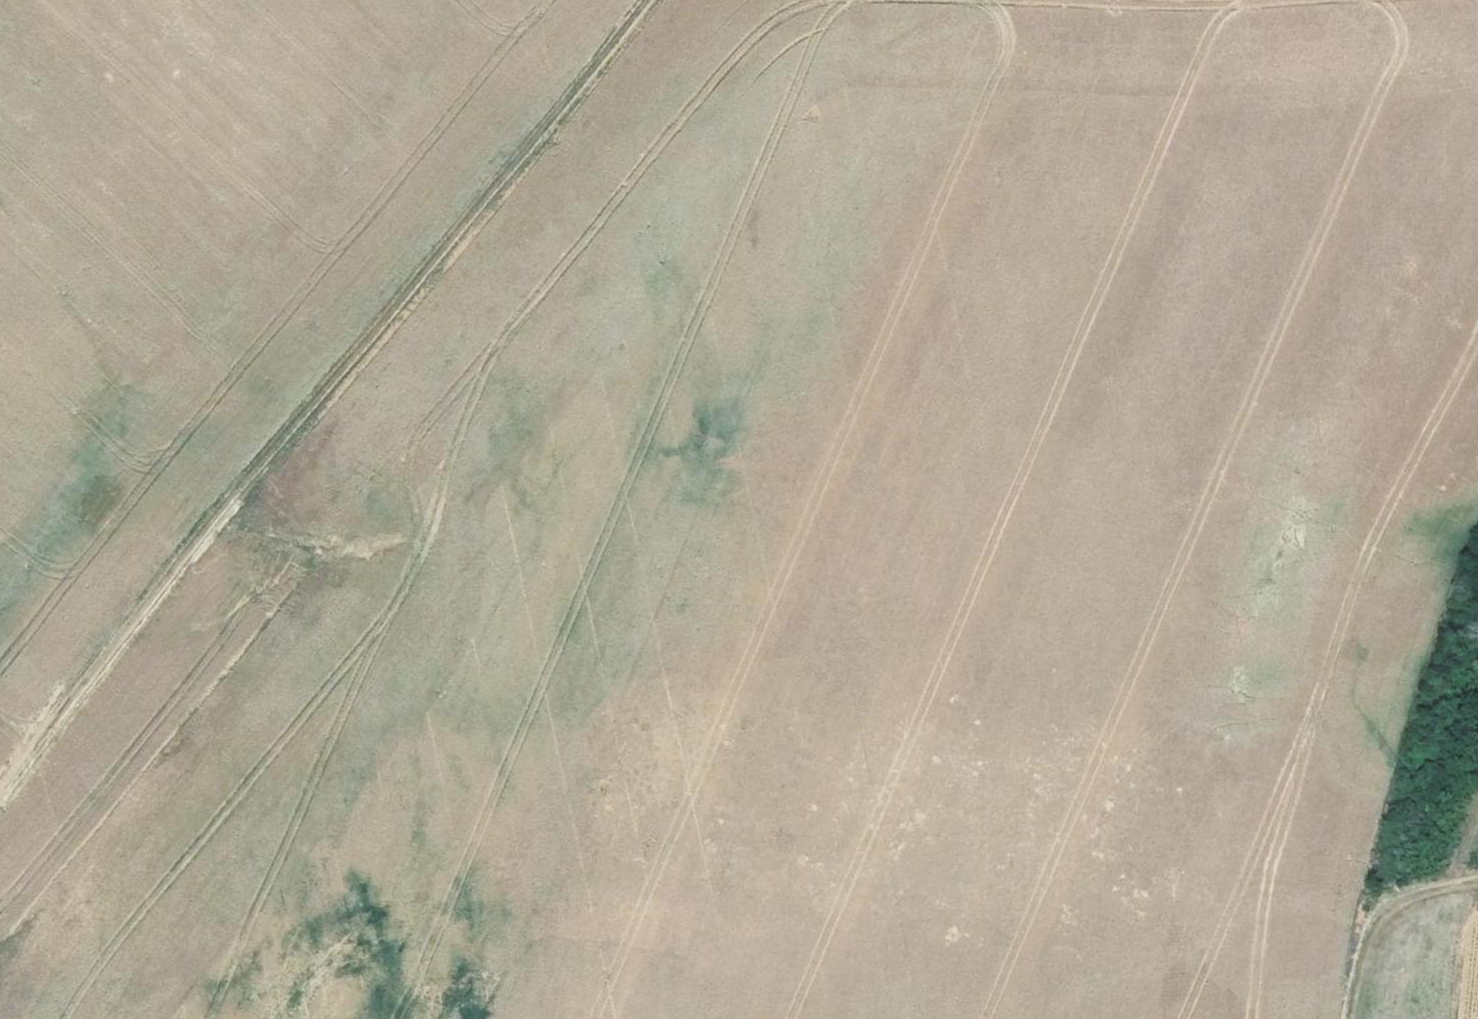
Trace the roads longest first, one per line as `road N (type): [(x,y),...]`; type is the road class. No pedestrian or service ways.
road 1 (track): [(0,799),(654,0)]
road 2 (track): [(1352,1018),(1358,964),(1411,897),(1477,888)]

